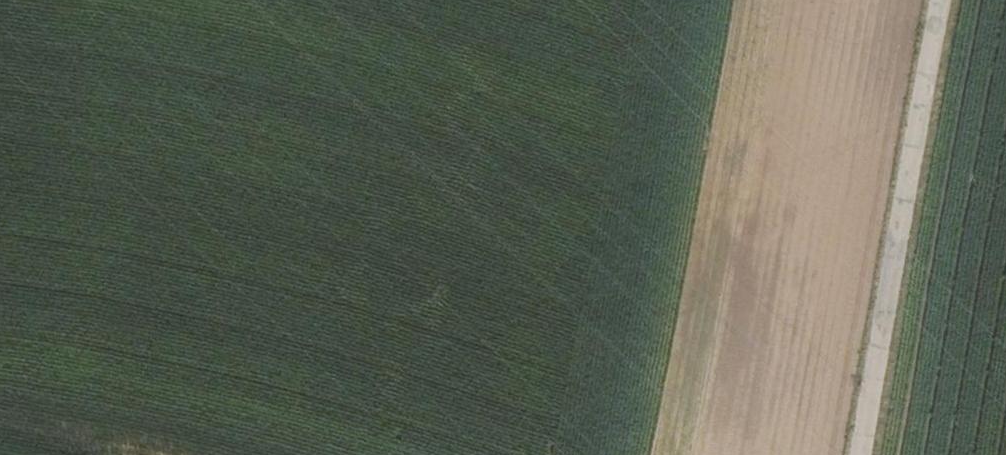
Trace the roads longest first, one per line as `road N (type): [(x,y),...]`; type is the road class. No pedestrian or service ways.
road 1 (unclassified): [(932,0),(850,454)]

